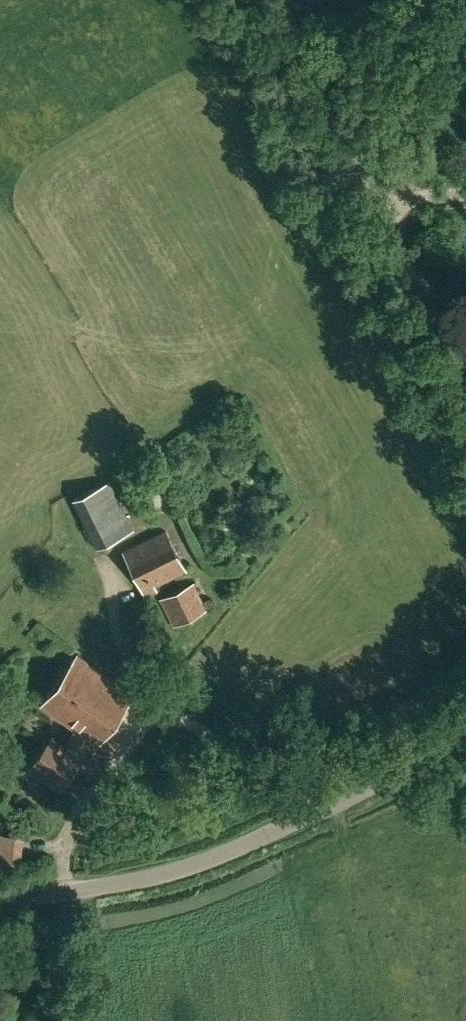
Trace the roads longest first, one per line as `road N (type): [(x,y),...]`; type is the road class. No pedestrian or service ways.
road 1 (unclassified): [(0,902),(107,883),(257,836),(344,794),(465,713)]
road 2 (unclassified): [(366,197),(265,0)]
road 3 (unclassified): [(465,394),(366,197)]
road 4 (track): [(53,893),(32,1020)]

